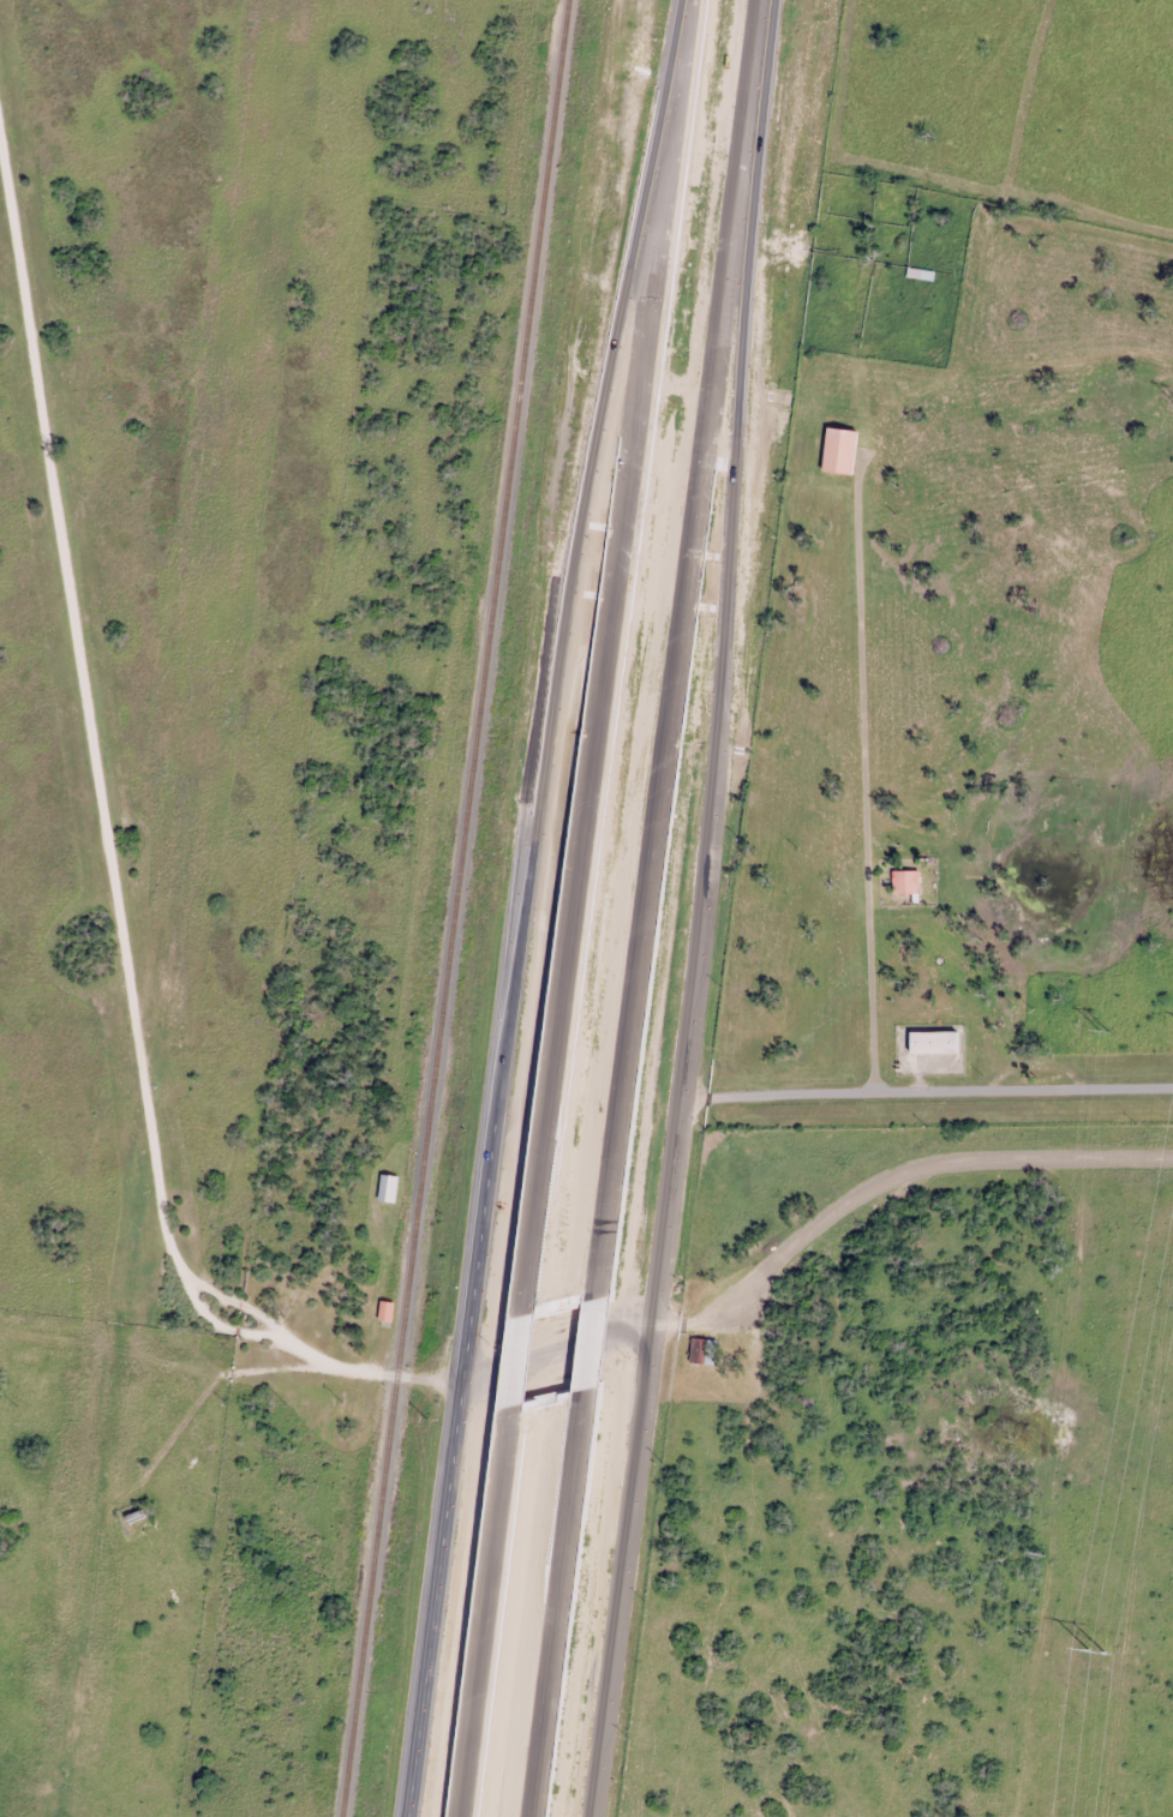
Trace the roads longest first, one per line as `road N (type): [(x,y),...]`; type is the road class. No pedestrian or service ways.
road 1 (residential): [(2,0),(191,1336)]
road 2 (motorway): [(689,0),(521,1314)]
road 3 (motorway): [(596,1296),(752,91)]
road 4 (tertiary): [(543,792),(413,1816)]
road 5 (motorway): [(678,1099),(708,793),(752,91)]
road 6 (motorway): [(682,0),(543,792)]
road 7 (residential): [(0,1334),(191,1336),(468,1380),(644,1343)]
road 8 (residential): [(644,1343),(704,1332),(802,1240),(899,1176),(977,1159),(1172,1158)]
road 9 (residential): [(678,1099),(1172,1090)]
road 10 (motorway): [(586,1816),(644,1343)]
road 11 (motorway): [(530,1816),(583,1389)]
road 12 (motorway): [(509,1405),(457,1816)]
road 13 (tertiary): [(644,1343),(678,1099)]

